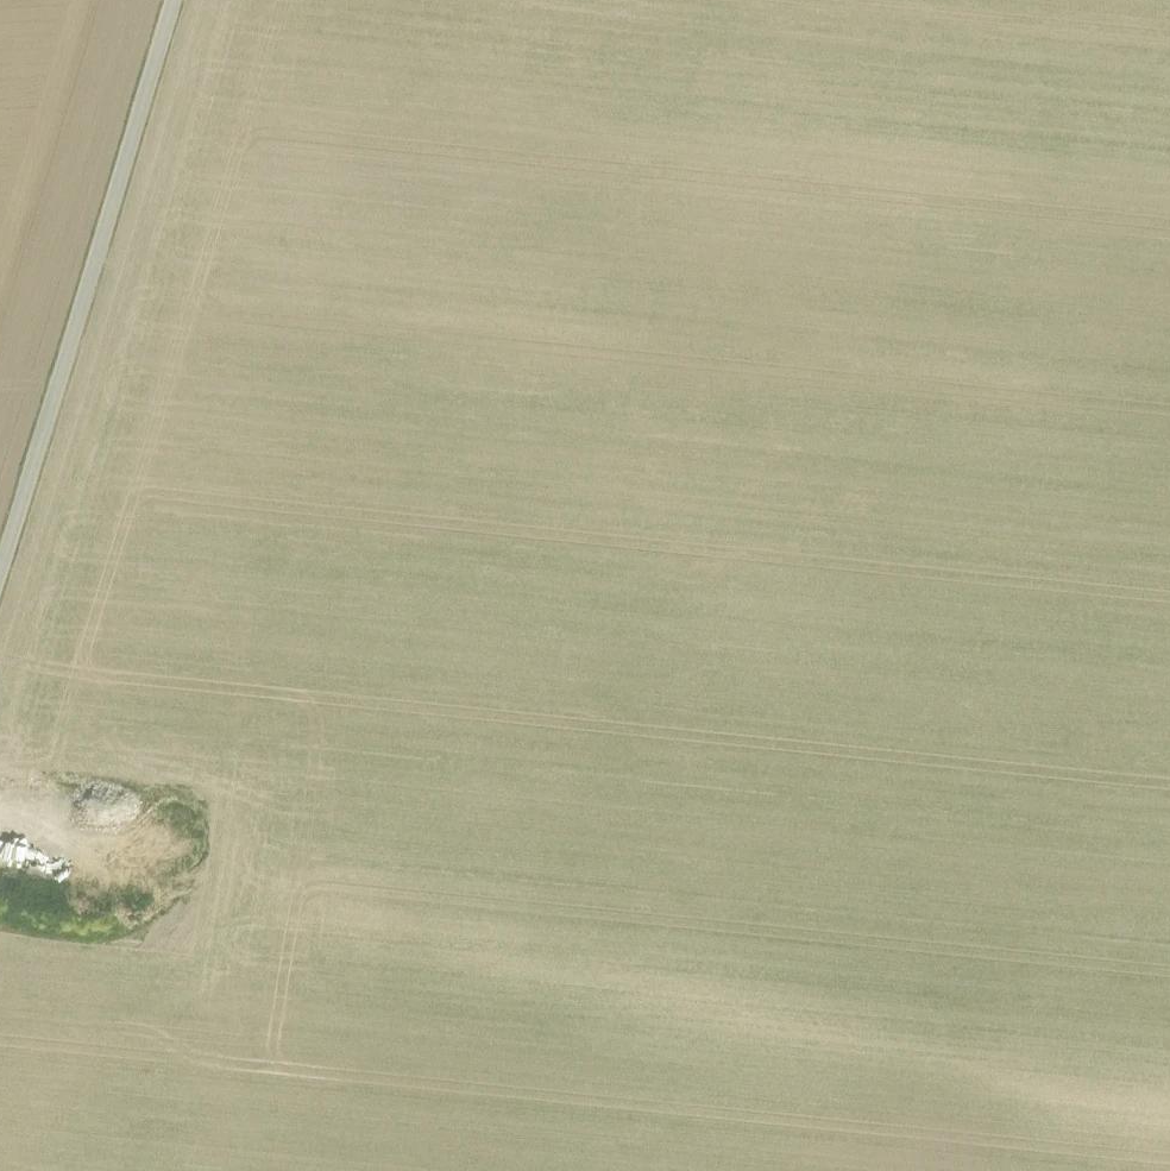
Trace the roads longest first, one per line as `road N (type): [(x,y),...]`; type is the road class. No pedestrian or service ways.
road 1 (unclassified): [(181,0),(0,591)]

